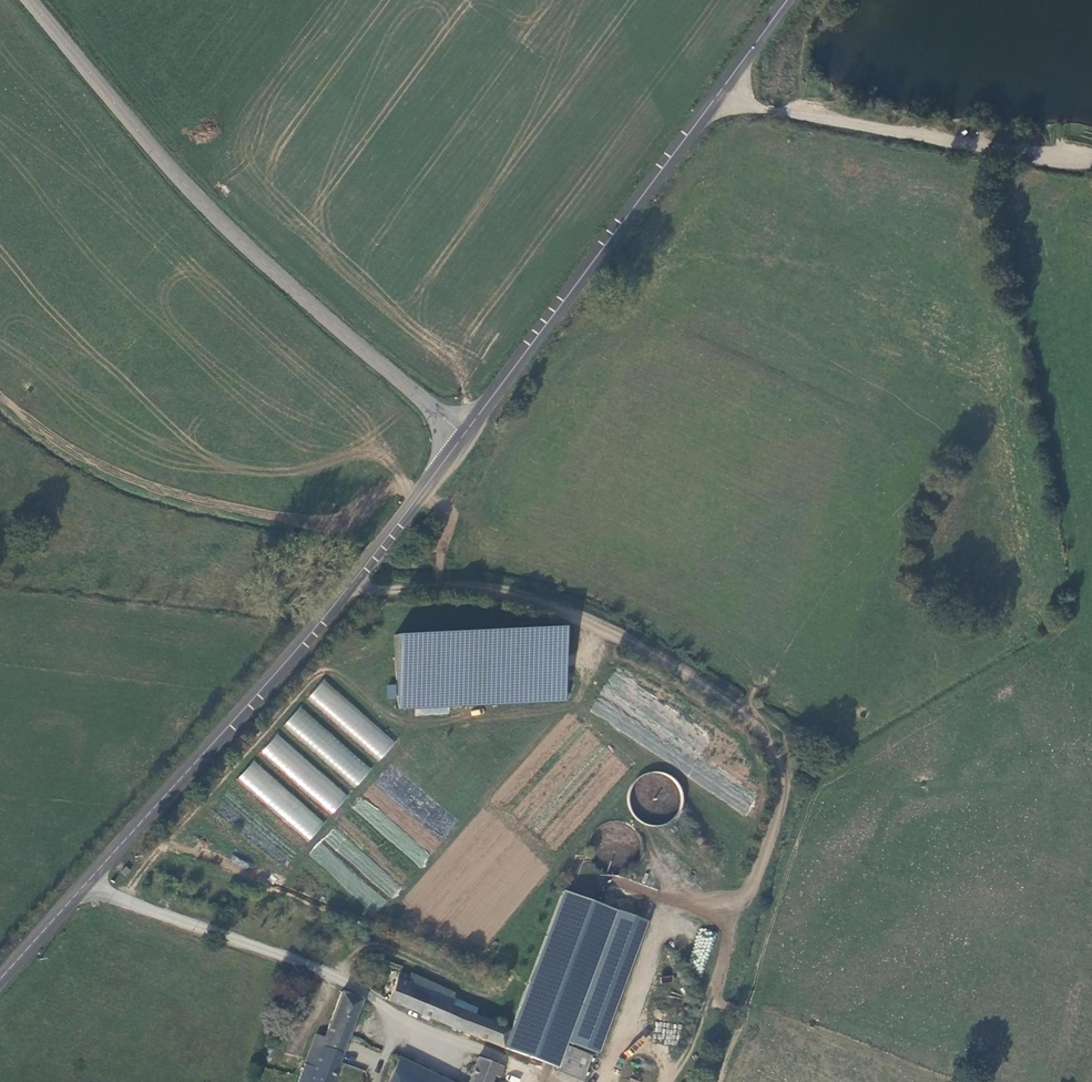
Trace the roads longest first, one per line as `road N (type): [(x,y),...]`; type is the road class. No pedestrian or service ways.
road 1 (tertiary): [(463,436),(213,217),(32,0)]
road 2 (tertiary): [(83,897),(294,662),(463,436)]
road 3 (tertiary): [(463,436),(782,0)]
road 4 (track): [(798,115),(1091,156)]
road 5 (residential): [(83,897),(346,987)]
road 6 (tertiary): [(0,988),(83,897)]

